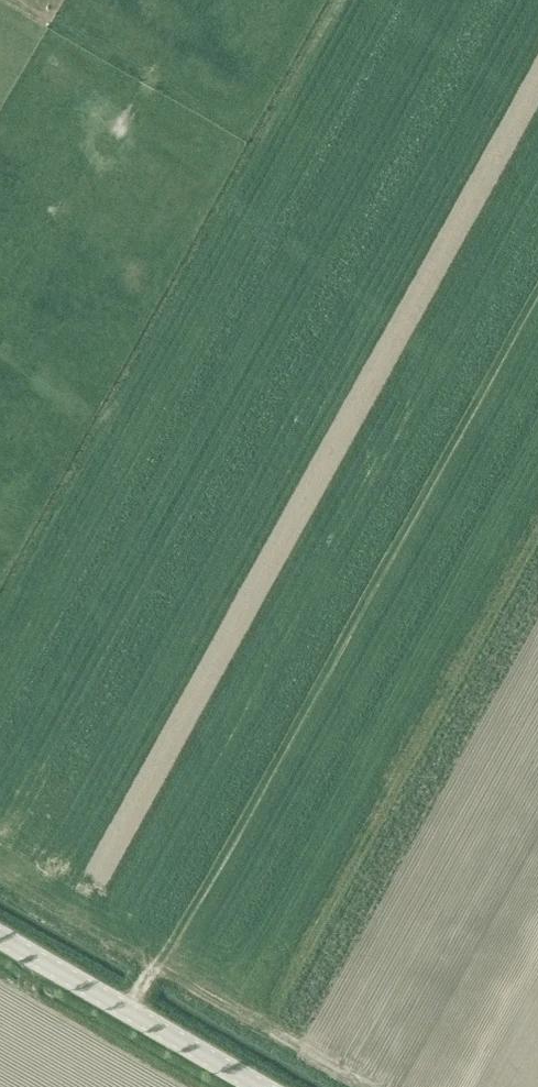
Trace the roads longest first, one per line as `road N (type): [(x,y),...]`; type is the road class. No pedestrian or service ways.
road 1 (unclassified): [(262,1086),(0,939)]

